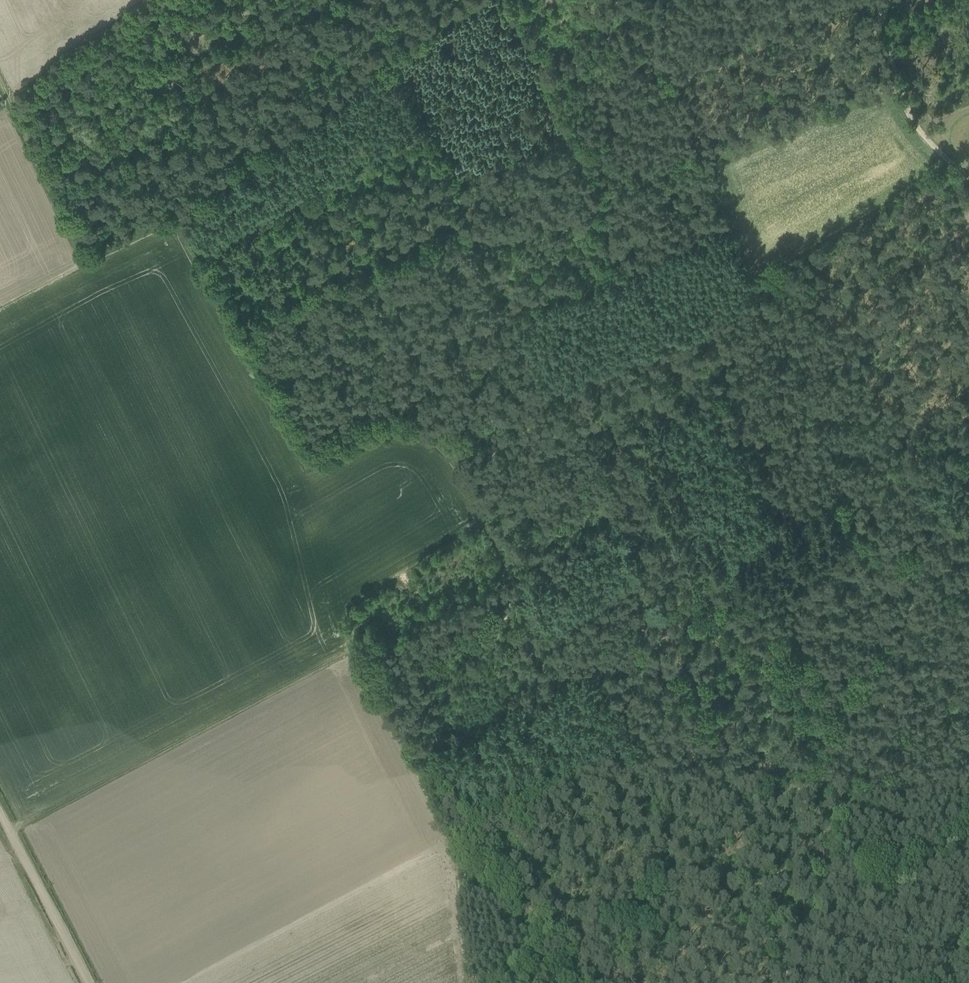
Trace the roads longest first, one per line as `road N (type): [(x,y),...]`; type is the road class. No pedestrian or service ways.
road 1 (track): [(170,222),(296,455),(322,464),(395,433),(435,447),(570,654),(712,841),(811,776),(841,771),(968,807)]
road 2 (track): [(808,982),(830,858),(904,638),(968,525)]
road 3 (track): [(769,509),(713,410),(698,408),(612,449),(569,390),(499,425),(486,523)]
road 4 (track): [(11,833),(353,650)]
road 5 (track): [(482,0),(170,222)]
road 6 (track): [(211,298),(265,266),(316,210),(393,161),(409,165),(433,203),(396,221),(370,253)]
road 7 (track): [(299,0),(203,27),(179,69),(85,118),(42,175)]
road 8 (track): [(616,258),(542,55),(508,0)]
road 9 (track): [(968,179),(905,107),(878,0)]
road 10 (track): [(170,222),(0,311)]
road 11 (track): [(0,812),(89,982)]
road 12 (track): [(712,841),(553,947)]
road 13 (track): [(82,265),(8,99)]
road 14 (track): [(511,565),(353,650)]
road 15 (track): [(499,425),(436,285)]
road 16 (track): [(143,0),(23,88)]

